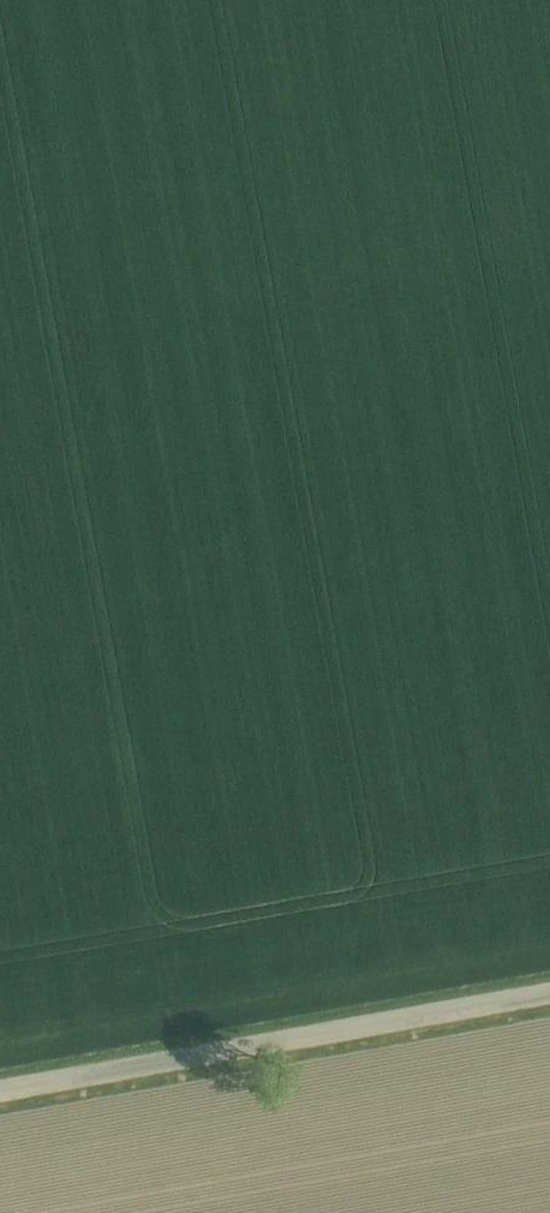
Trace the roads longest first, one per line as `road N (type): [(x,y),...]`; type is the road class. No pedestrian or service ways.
road 1 (unclassified): [(0,1095),(549,997)]

